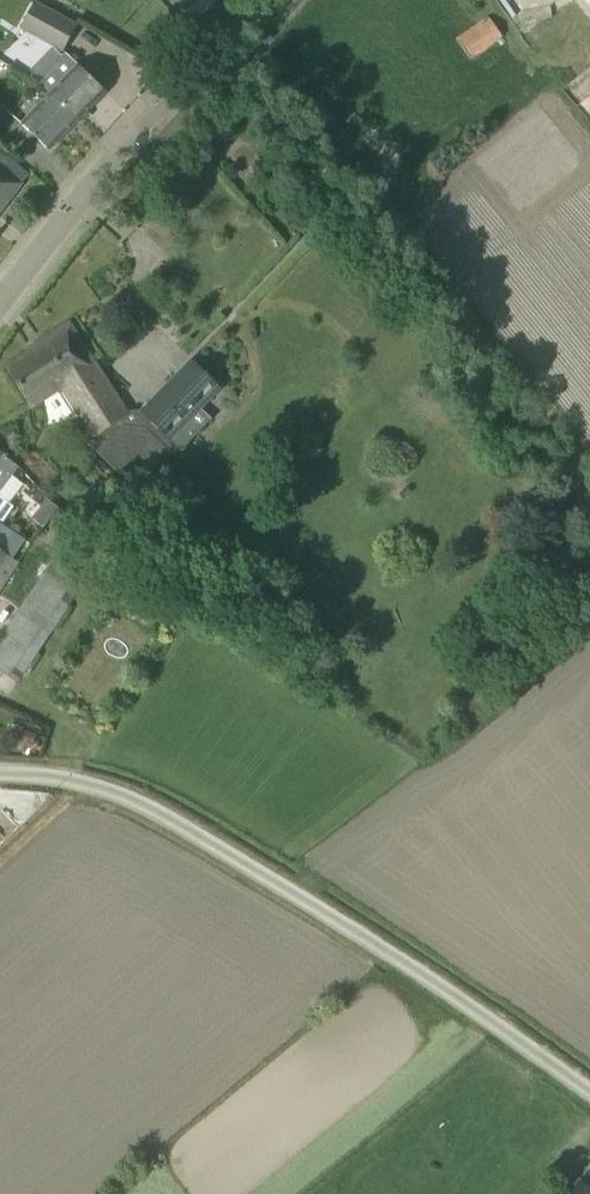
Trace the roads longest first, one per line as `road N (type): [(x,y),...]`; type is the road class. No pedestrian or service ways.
road 1 (unclassified): [(589,1095),(253,849),(69,786),(0,774)]
road 2 (unclassified): [(0,308),(168,103),(266,0)]

